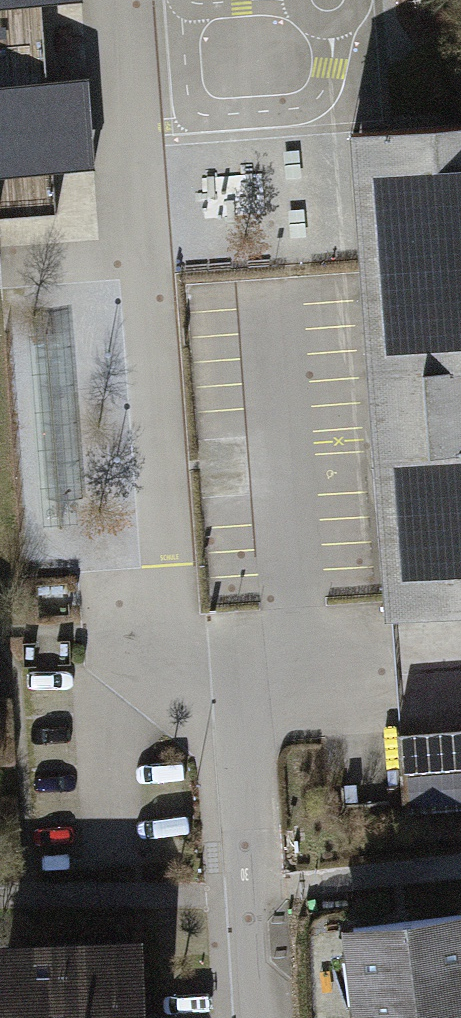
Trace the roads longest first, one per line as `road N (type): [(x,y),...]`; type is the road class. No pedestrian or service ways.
road 1 (residential): [(109,0),(157,636),(241,697)]
road 2 (residential): [(241,697),(299,625),(268,297)]
road 3 (residential): [(267,1017),(241,697)]

